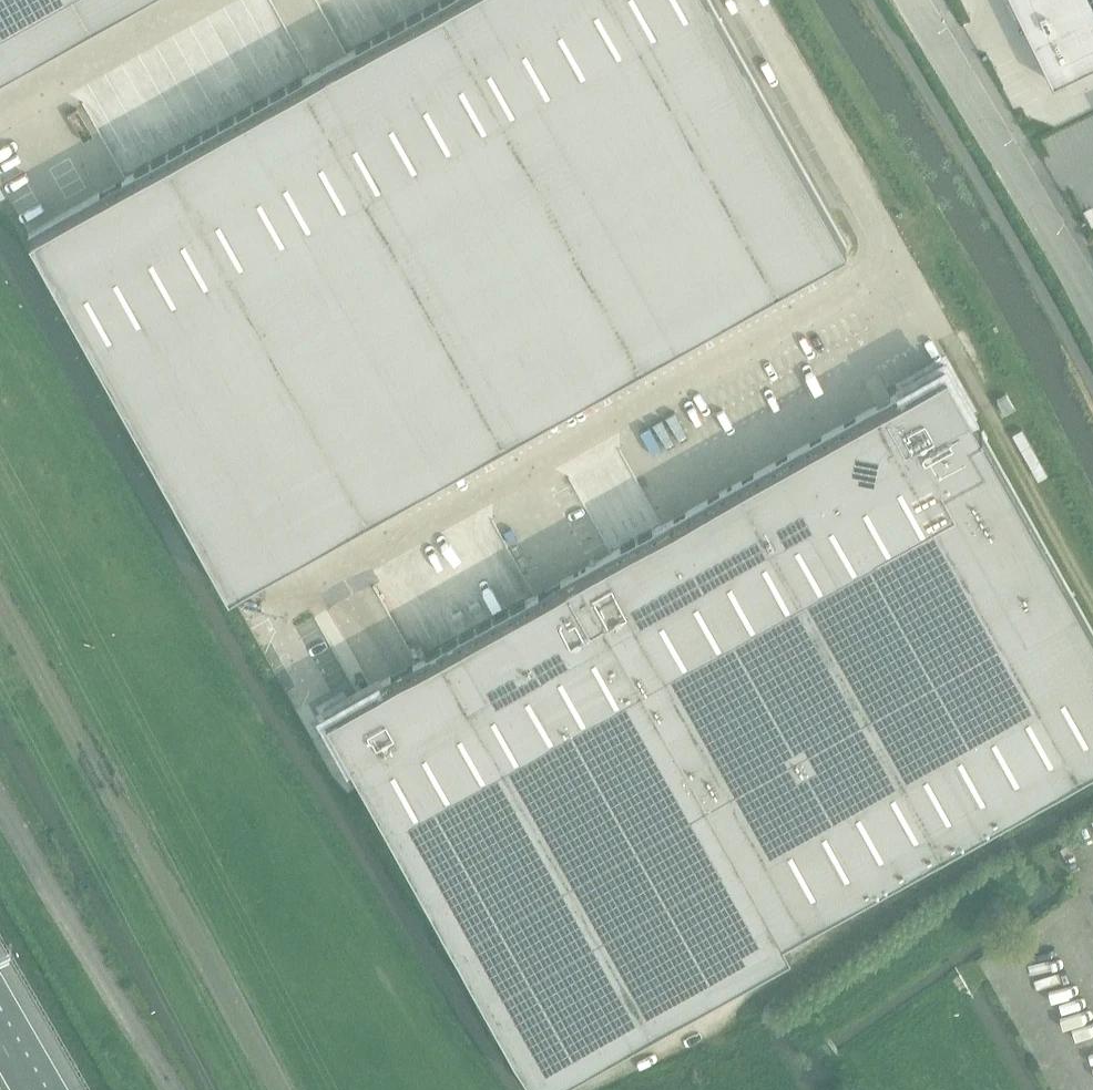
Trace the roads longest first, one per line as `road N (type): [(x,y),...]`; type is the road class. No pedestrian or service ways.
road 1 (unclassified): [(872,0),(1092,390)]
road 2 (unclassified): [(1092,308),(942,42)]

